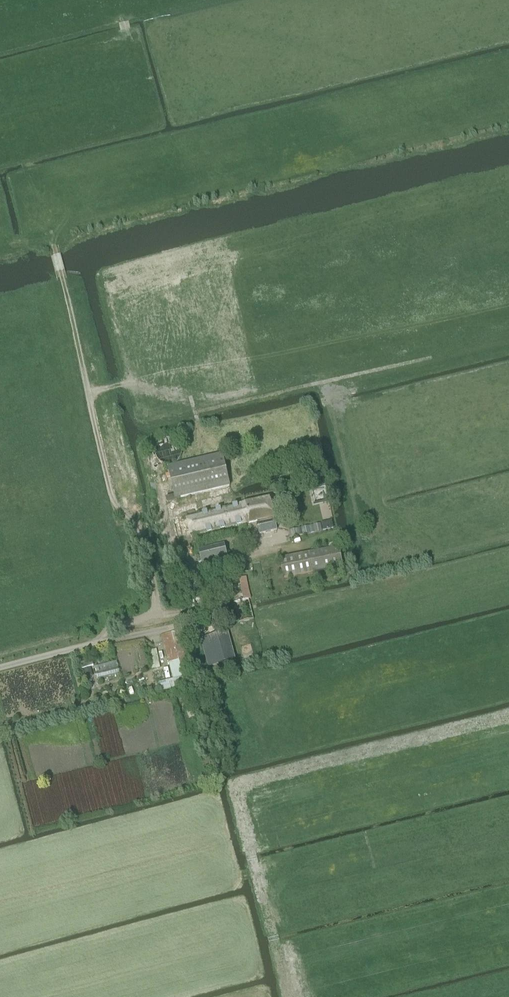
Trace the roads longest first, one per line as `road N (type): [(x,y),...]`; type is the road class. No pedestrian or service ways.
road 1 (track): [(0,253),(52,244),(113,499),(139,525),(156,616),(119,624),(92,644)]
road 2 (track): [(499,533),(416,547),(365,531),(332,379),(508,331)]
road 3 (track): [(332,379),(122,381),(89,394)]

